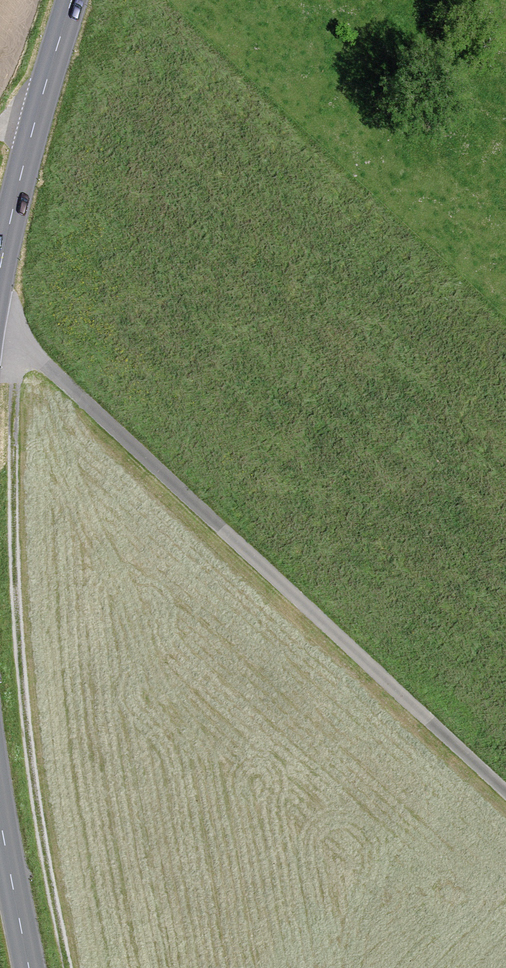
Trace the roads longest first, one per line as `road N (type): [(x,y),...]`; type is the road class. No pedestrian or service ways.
road 1 (track): [(505,791),(0,321)]
road 2 (track): [(68,967),(41,829),(20,645),(15,338)]
road 3 (secondary): [(72,0),(0,266)]
road 4 (secondary): [(0,817),(29,967)]

